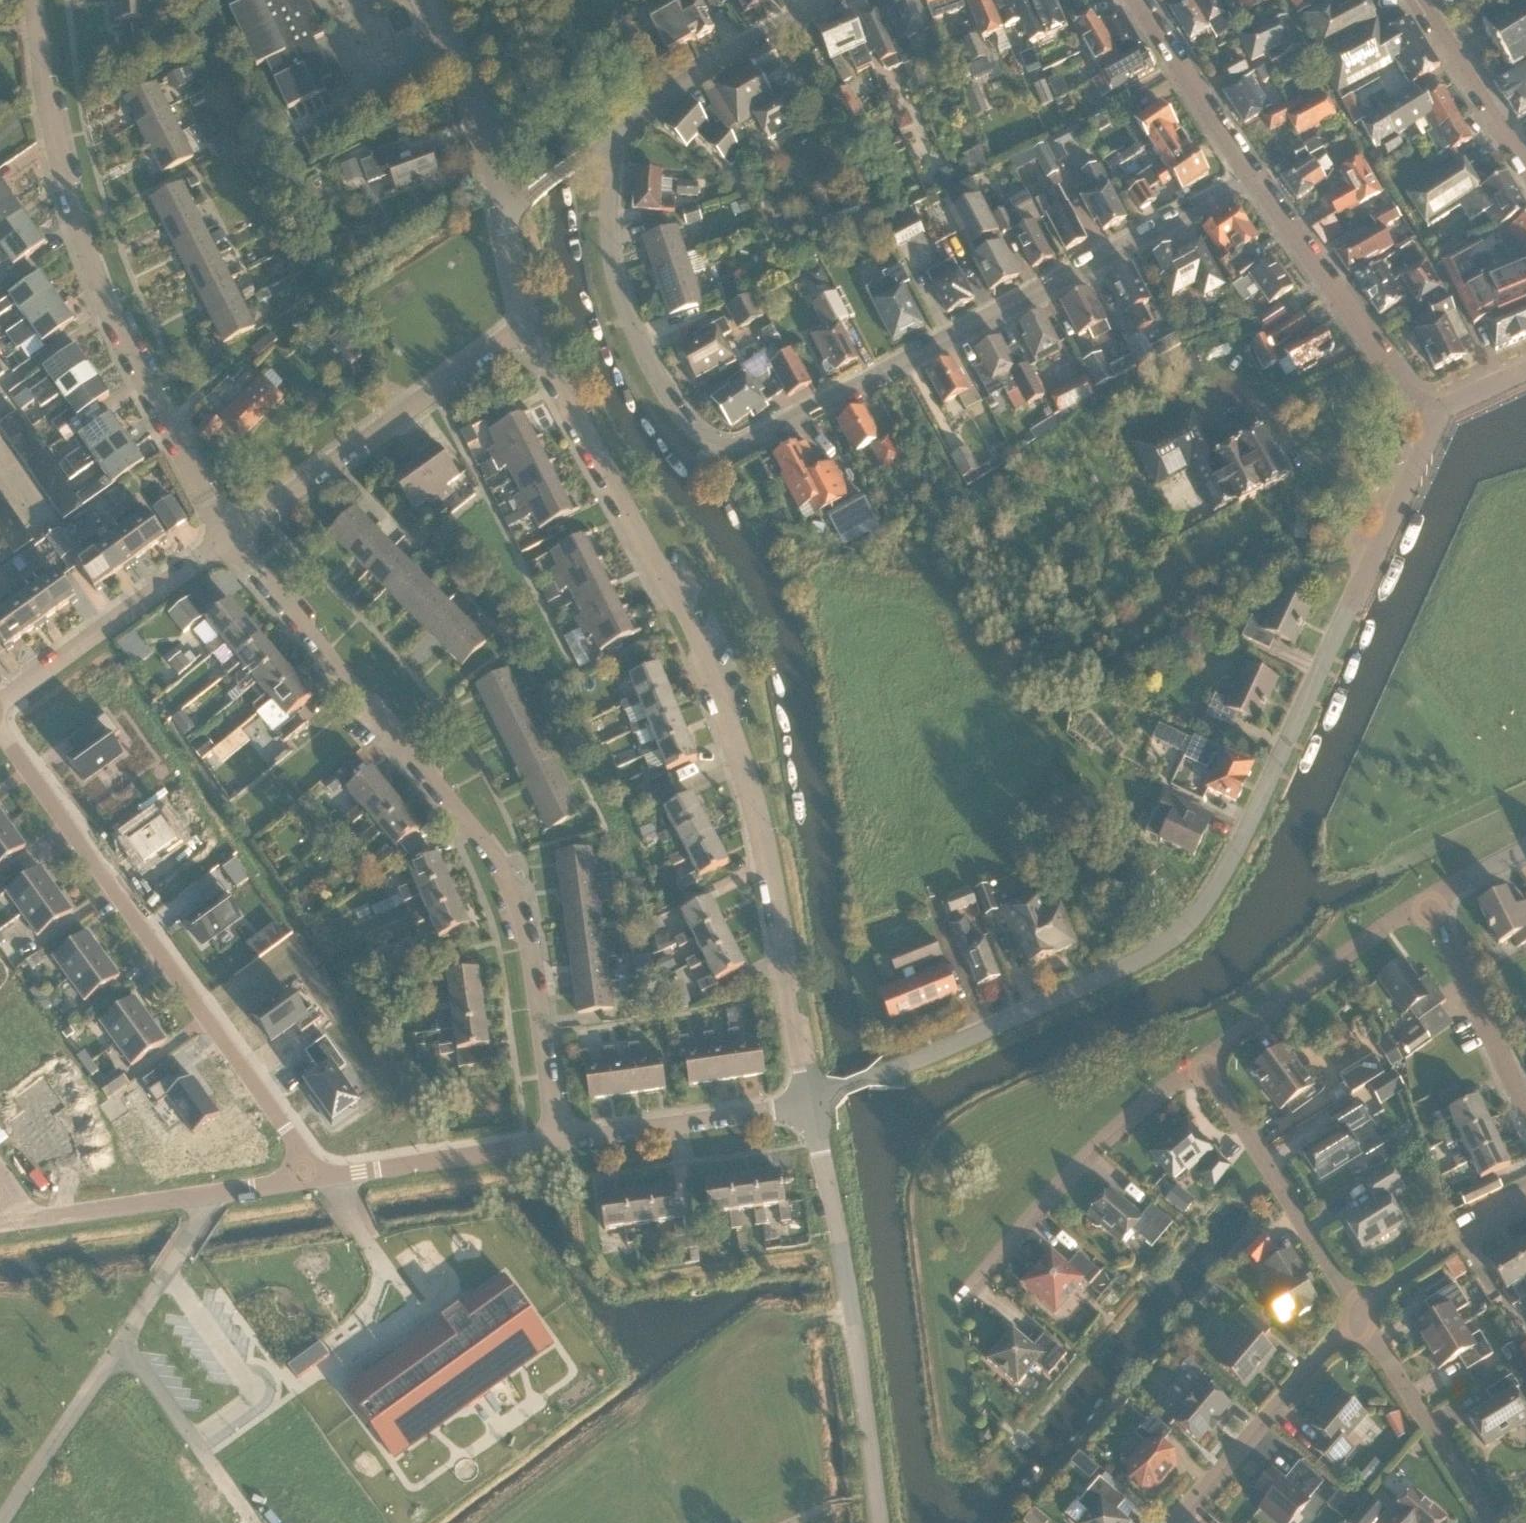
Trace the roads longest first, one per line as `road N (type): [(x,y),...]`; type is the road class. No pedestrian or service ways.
road 1 (unclassified): [(811,1104),(1139,960),(1193,920),(1224,875),(1433,424)]
road 2 (residential): [(1256,177),(733,447),(705,439),(657,381),(622,301),(610,229),(619,135)]
road 3 (tertiary): [(811,1104),(749,789),(685,619),(531,327)]
road 4 (residential): [(560,1141),(531,944),(500,864),(229,541)]
road 5 (residential): [(229,541),(111,321),(59,157),(34,0)]
road 6 (residential): [(322,1178),(0,734)]
road 7 (tertiary): [(882,1522),(839,1227),(811,1104)]
road 8 (residential): [(229,541),(531,327)]
road 9 (residential): [(967,1295),(1097,1148),(1203,1061)]
road 10 (residential): [(1433,424),(1256,177)]
road 11 (residential): [(1358,1309),(1203,1061)]
road 12 (residential): [(0,704),(229,541)]
road 13 (residential): [(1358,1309),(1175,1522)]
road 14 (residential): [(1203,1061),(1426,901)]
road 15 (residential): [(560,1141),(811,1104)]
road 16 (residential): [(1488,1522),(1358,1309)]
road 17 (residential): [(828,0),(706,69),(619,135)]
road 18 (residential): [(322,1178),(560,1141)]
road 19 (residential): [(1426,901),(1525,1112)]
road 20 (tertiary): [(503,215),(482,115),(433,0)]
road 21 (residential): [(255,1522),(123,1341)]
road 22 (residential): [(123,1341),(0,1520)]
road 23 (residential): [(1256,177),(1139,0)]
road 24 (residential): [(1525,1196),(1358,1309)]
road 25 (residential): [(1525,168),(1416,0)]
road 26 (residential): [(32,1218),(205,1196)]
road 27 (residential): [(205,1196),(208,1213),(123,1341)]
road 28 (residential): [(414,1308),(322,1178)]
road 29 (residential): [(619,135),(503,215)]

